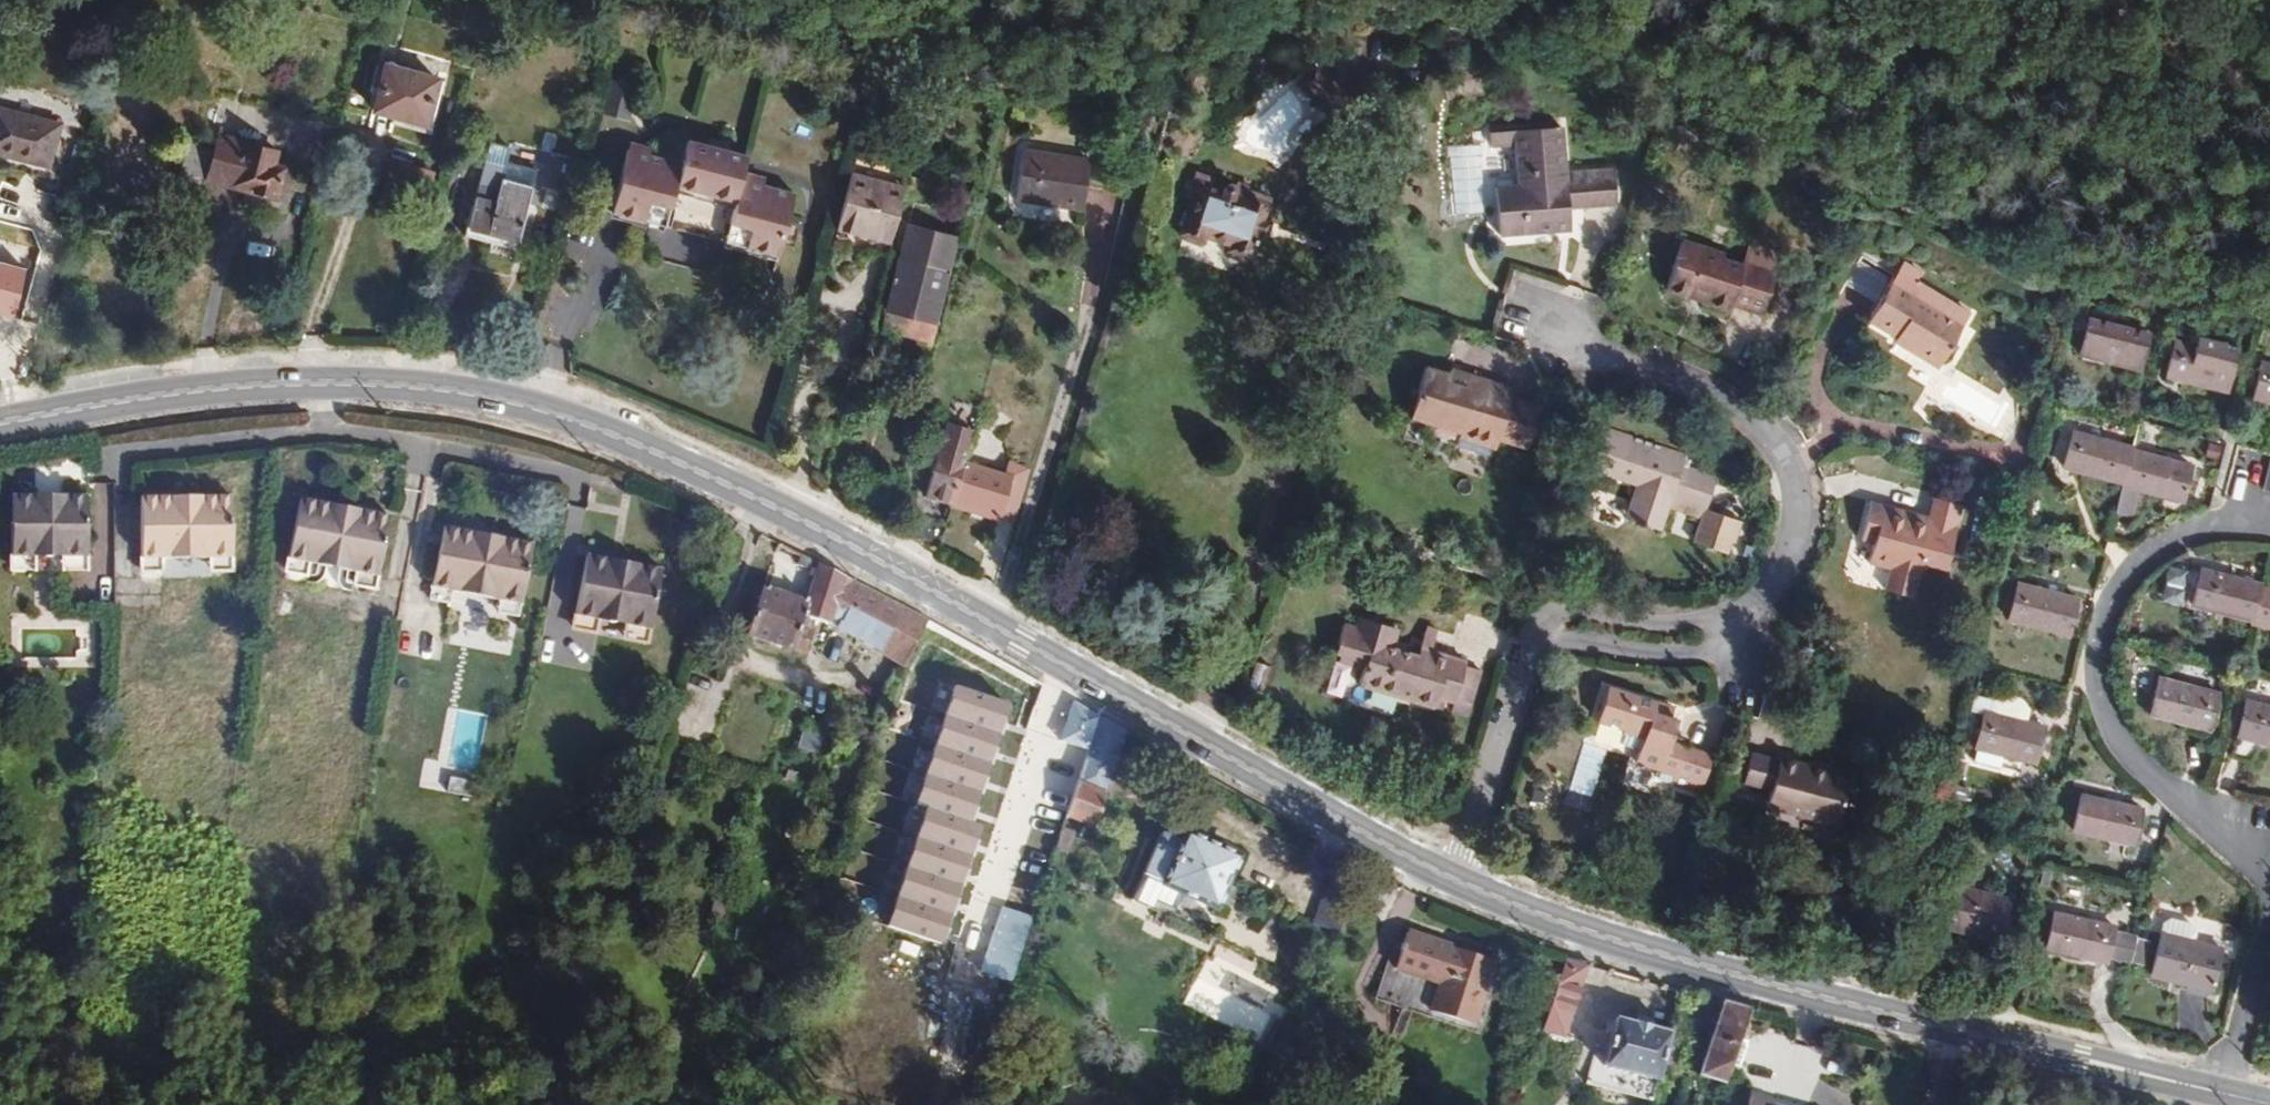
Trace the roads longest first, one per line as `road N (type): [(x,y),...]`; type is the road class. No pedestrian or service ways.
road 1 (primary): [(0,424),(263,383),(403,386),(579,427),(832,539),(1460,883)]
road 2 (residential): [(1460,883),(1538,641),(1734,653),(1789,558),(1785,470),(1748,413),(1675,375),(1562,340)]
road 3 (primary): [(1460,883),(1542,920),(1678,962),(2227,1093)]
road 4 (residential): [(2269,864),(2158,785),(2114,741),(2098,679),(2105,619),(2136,570),(2198,528),(2269,536)]
road 5 (residential): [(2227,1093),(2269,924)]

